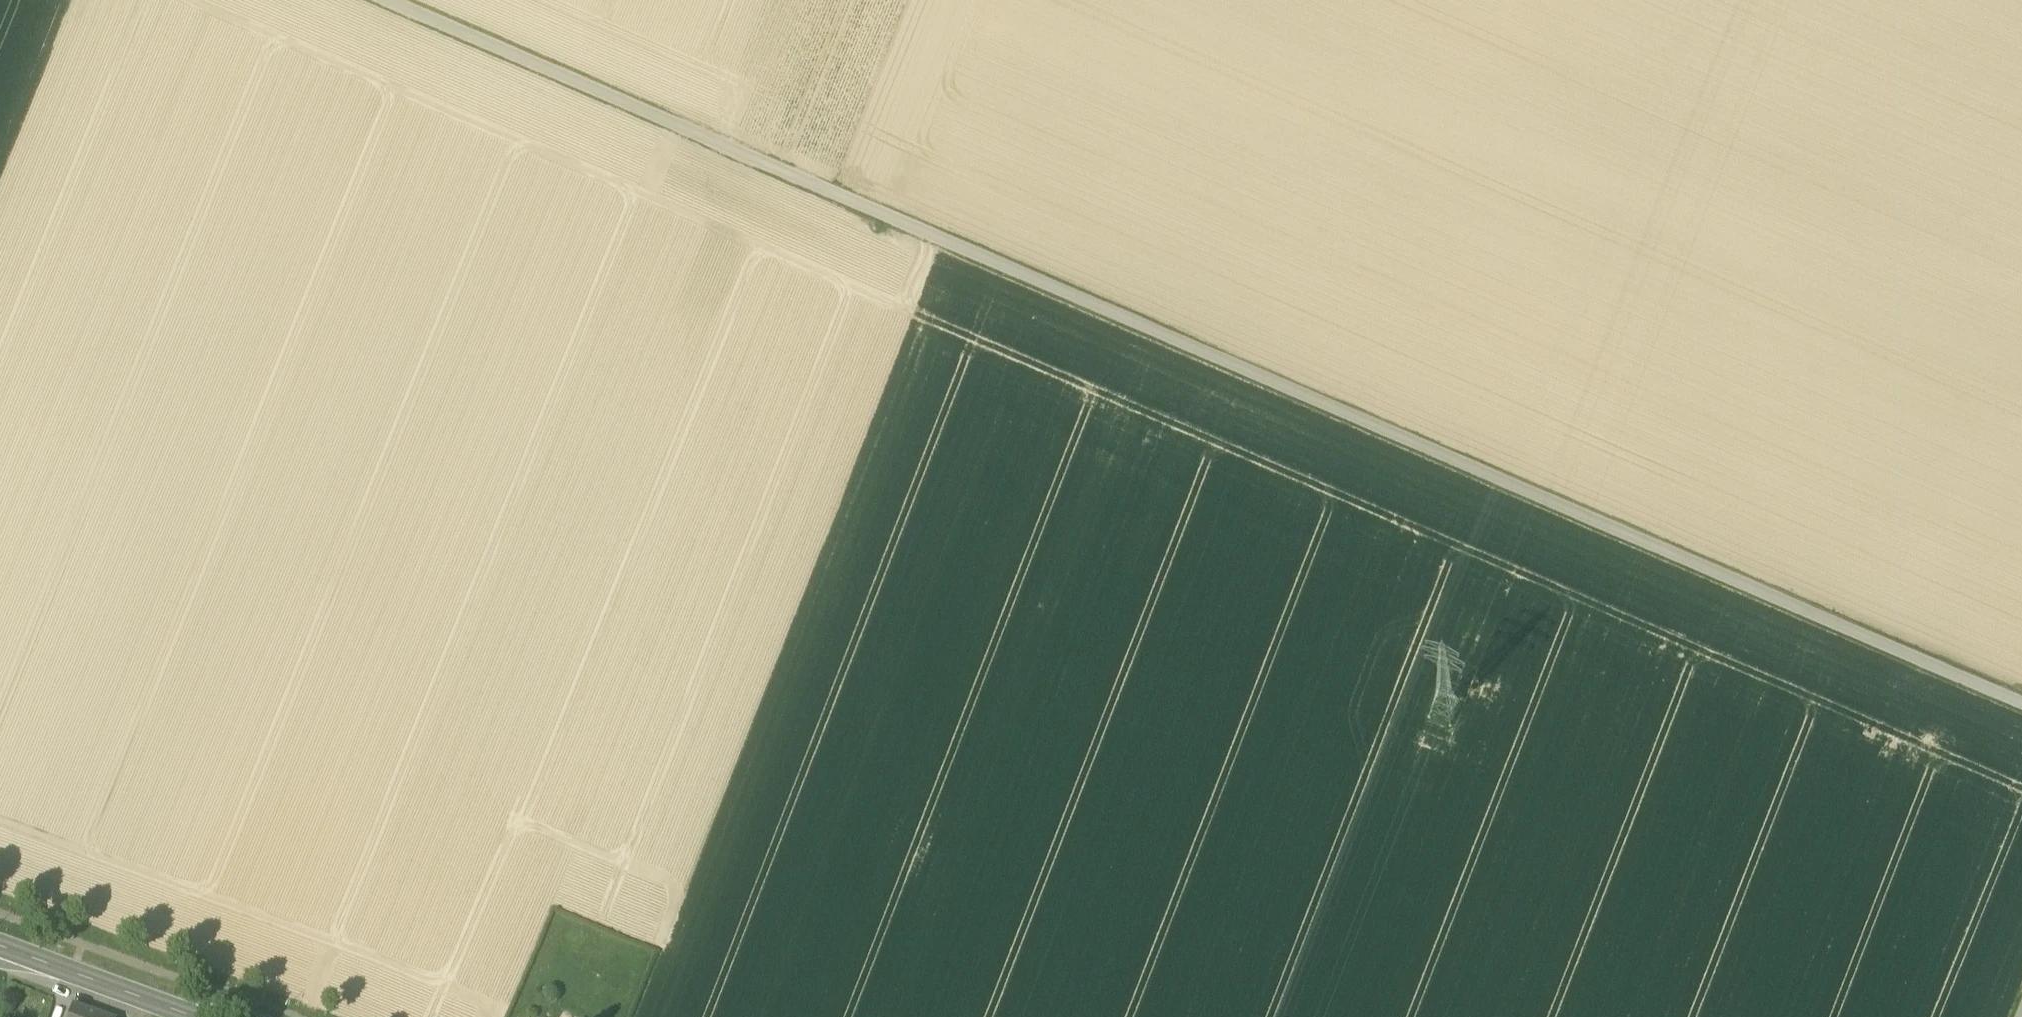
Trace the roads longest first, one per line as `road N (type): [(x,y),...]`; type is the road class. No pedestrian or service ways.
road 1 (unclassified): [(2021,705),(384,0)]
road 2 (secondary): [(196,1016),(0,946)]

